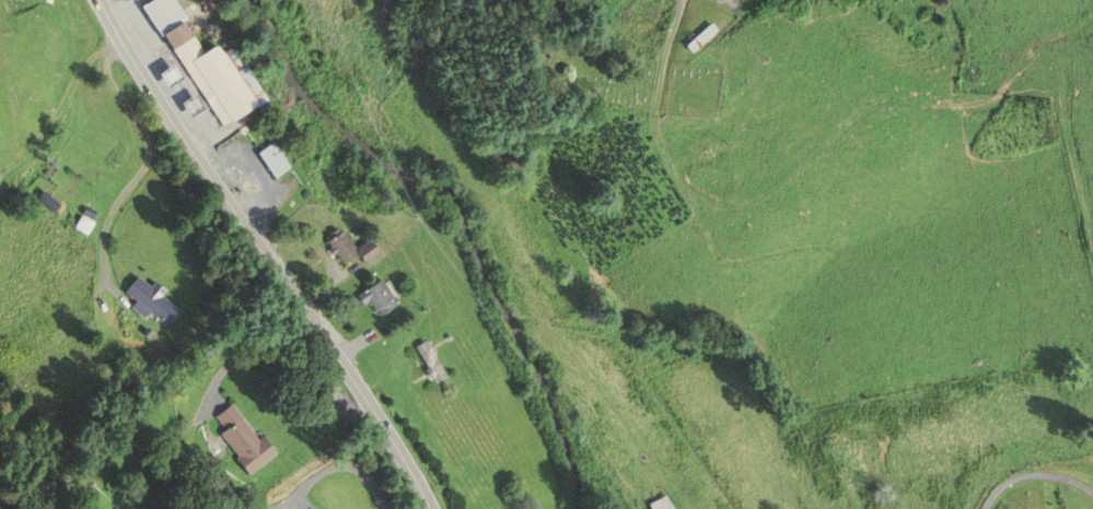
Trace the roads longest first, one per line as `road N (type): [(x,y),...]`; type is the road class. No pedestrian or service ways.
road 1 (secondary): [(100,0),(137,67),(392,439),(429,508)]
road 2 (residential): [(679,0),(652,125),(675,185),(705,206),(767,198),(880,106),(977,105)]

